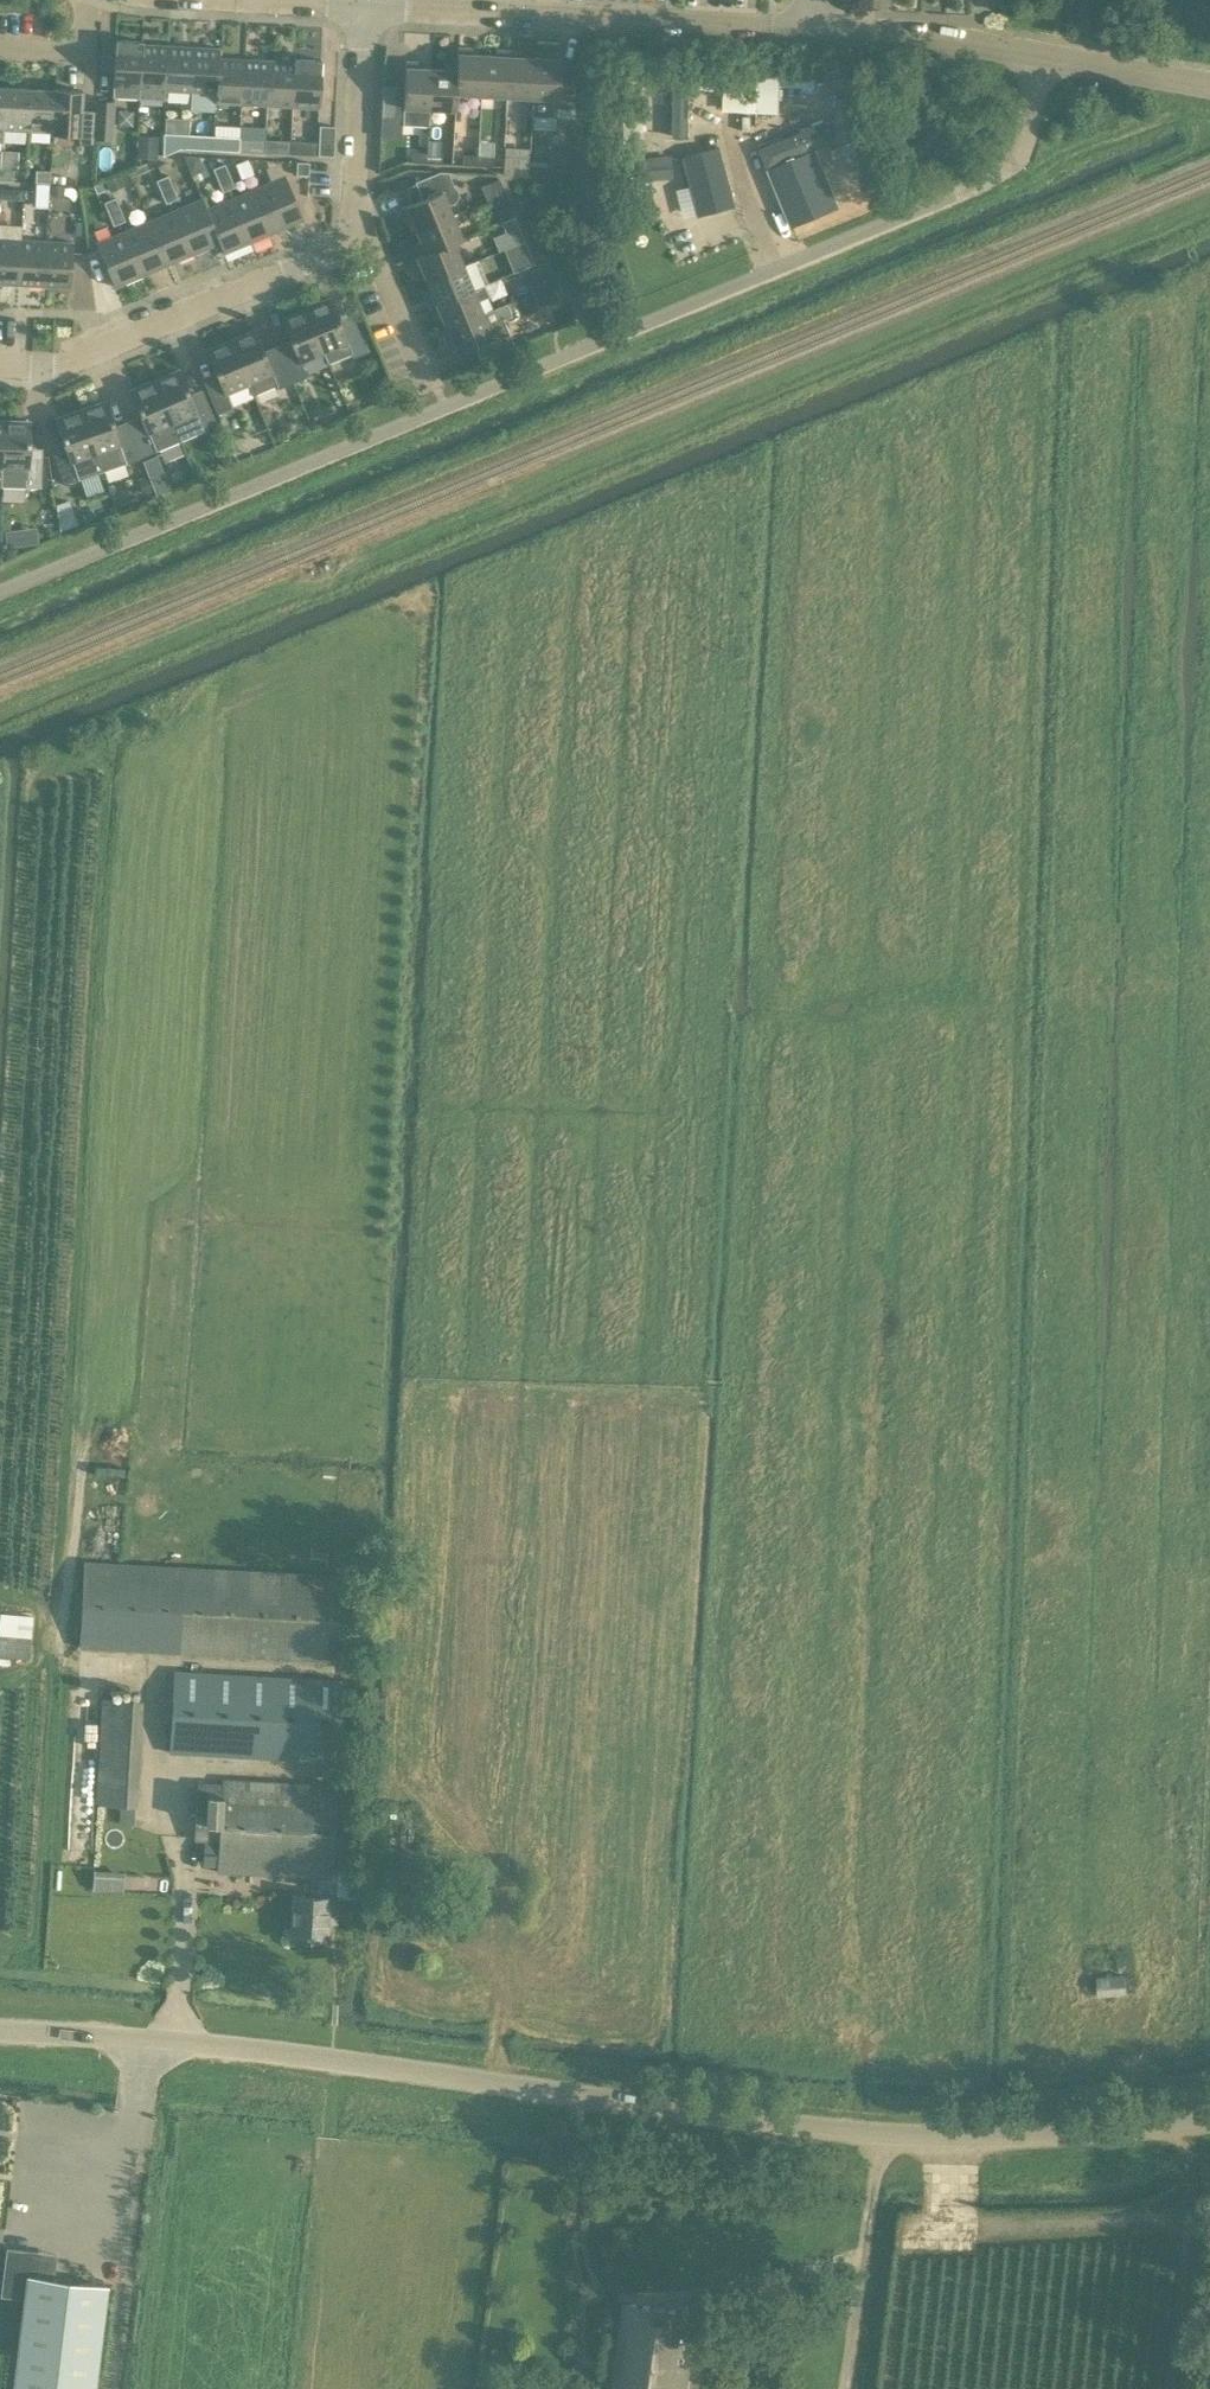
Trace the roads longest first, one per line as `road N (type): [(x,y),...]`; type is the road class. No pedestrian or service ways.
road 1 (unclassified): [(0,2031),(148,2039),(785,2123),(949,2135),(1209,2119)]
road 2 (unclassified): [(440,405),(1000,175),(1028,134),(1043,50)]
road 3 (unclassified): [(0,590),(440,405)]
road 4 (residential): [(810,24),(364,1)]
road 5 (residential): [(355,234),(346,247),(295,270),(59,367),(0,364)]
road 6 (residential): [(1043,50),(810,24)]
road 7 (residential): [(355,234),(364,1)]
road 8 (residential): [(440,405),(378,253),(355,234)]
road 9 (residential): [(1043,50),(1209,83)]
road 10 (residential): [(0,42),(86,46),(89,0)]

